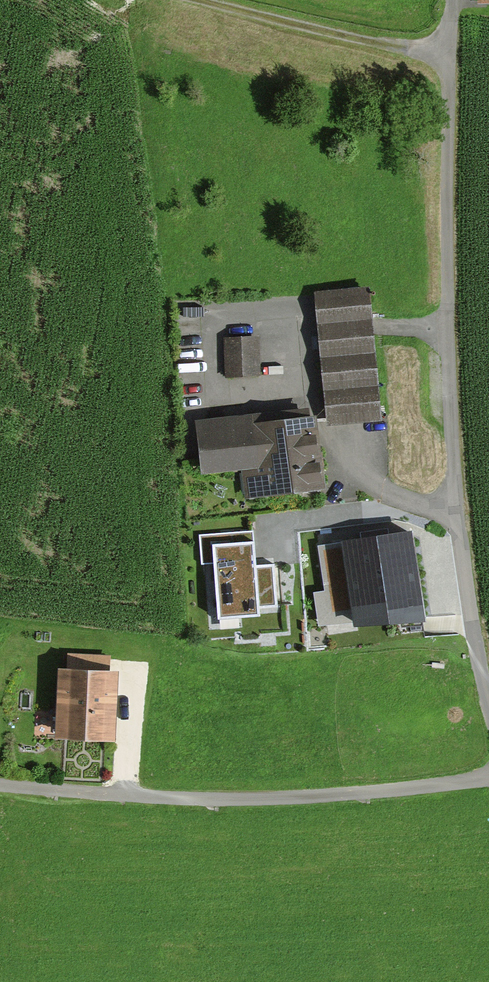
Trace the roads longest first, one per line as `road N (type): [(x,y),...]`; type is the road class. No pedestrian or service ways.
road 1 (residential): [(488,695),(456,514),(442,224),(451,0)]
road 2 (residential): [(0,783),(124,794),(289,796),(488,780)]
road 3 (track): [(198,0),(404,49),(449,50)]

